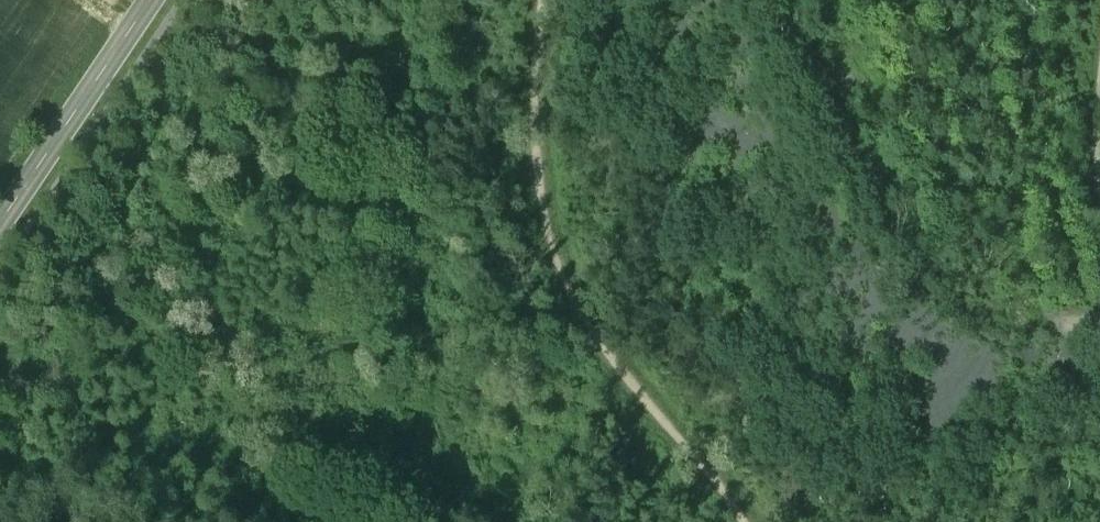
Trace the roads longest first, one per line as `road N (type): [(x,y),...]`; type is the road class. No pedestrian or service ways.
road 1 (track): [(542,0),(540,181),(565,281),(596,335),(743,521)]
road 2 (tertiary): [(0,231),(161,0)]

